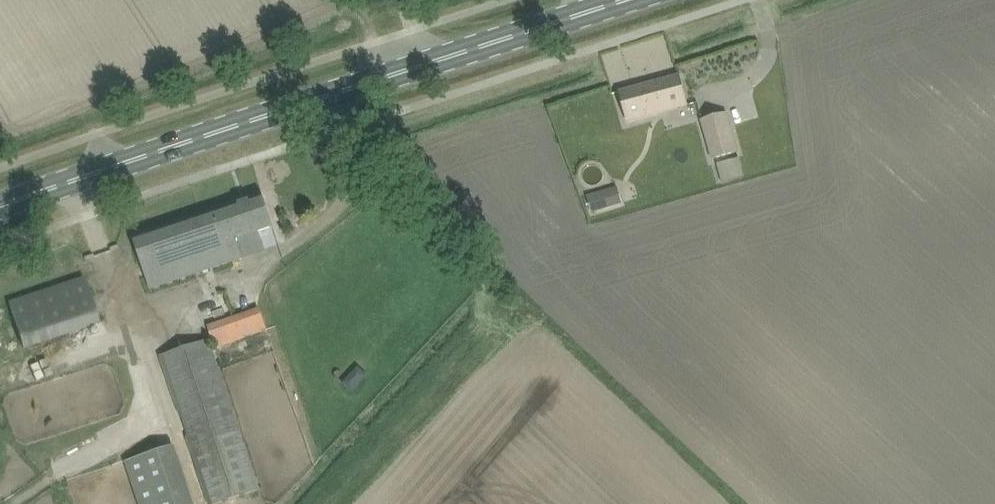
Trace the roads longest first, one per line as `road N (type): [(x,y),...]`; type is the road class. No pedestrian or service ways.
road 1 (primary): [(0,206),(624,0)]
road 2 (track): [(720,503),(545,336),(501,320),(325,503)]

